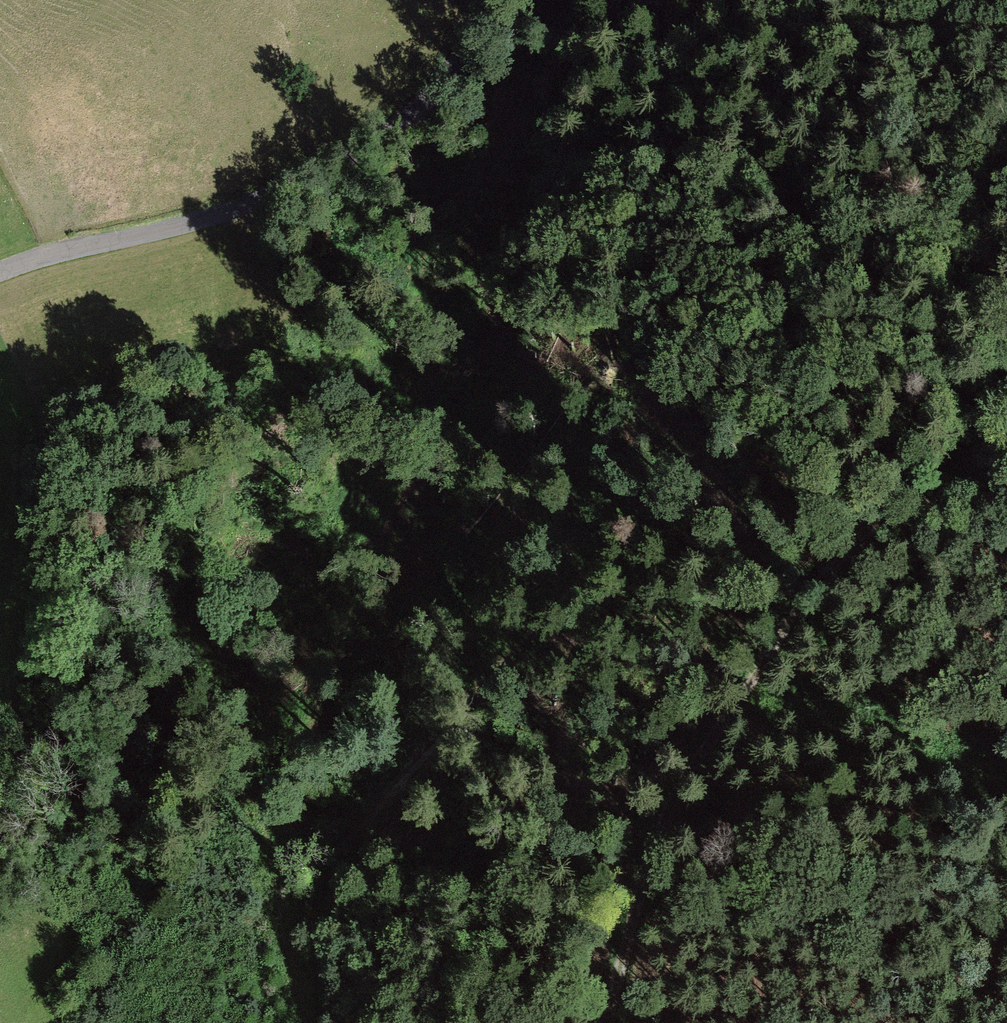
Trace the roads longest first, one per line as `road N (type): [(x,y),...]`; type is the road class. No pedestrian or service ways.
road 1 (track): [(1006,21),(837,261),(557,597),(360,782),(265,888)]
road 2 (track): [(265,888),(345,513),(424,324),(446,76)]
road 3 (track): [(1006,399),(868,526),(722,712),(666,809),(637,881),(607,980),(603,1022)]
road 4 (unclassified): [(0,287),(292,190),(446,76),(490,0)]

